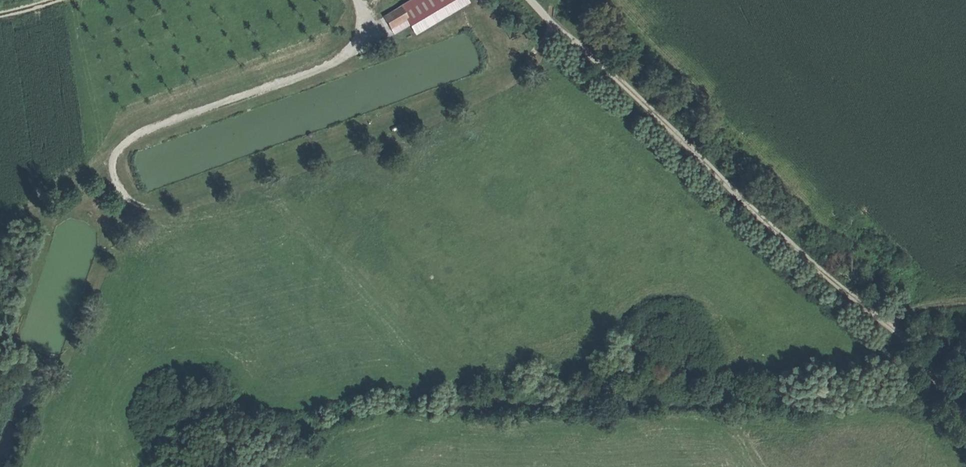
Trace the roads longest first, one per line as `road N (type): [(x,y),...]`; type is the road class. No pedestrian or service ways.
road 1 (track): [(557,25),(525,61),(480,85),(150,208)]
road 2 (track): [(358,0),(365,27),(352,50),(121,145),(113,177),(132,202),(150,208)]
road 3 (track): [(0,228),(112,160)]

